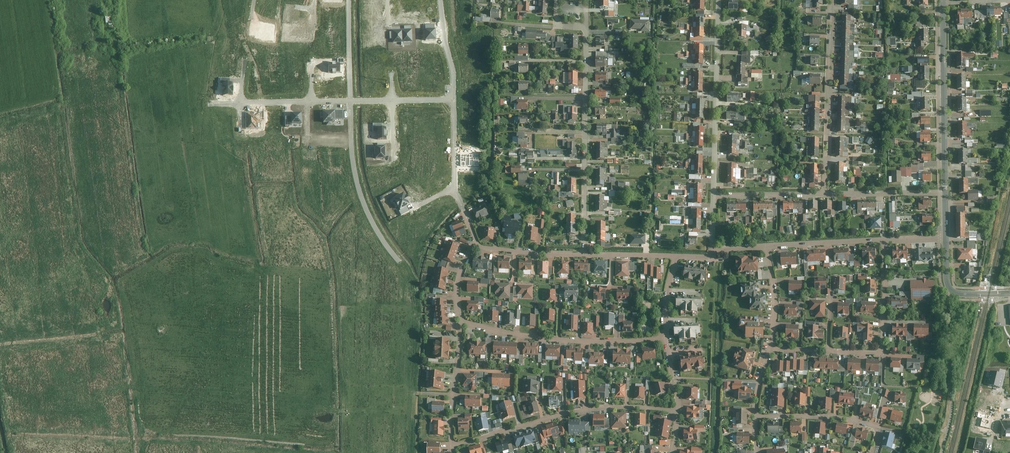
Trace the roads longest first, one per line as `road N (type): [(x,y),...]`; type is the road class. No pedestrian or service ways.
road 1 (residential): [(558,0),(556,25),(586,26),(584,255)]
road 2 (residential): [(452,447),(584,410),(678,411)]
road 3 (residential): [(771,349),(883,355),(884,241)]
road 4 (residential): [(461,323),(559,340),(666,340)]
road 5 (residential): [(252,234),(322,233),(312,102)]
road 6 (residential): [(715,196),(719,0)]
road 7 (residential): [(825,195),(833,0)]
road 8 (residential): [(943,2),(945,193)]
road 9 (residential): [(873,452),(879,427),(833,417),(756,417)]
road 10 (residential): [(170,99),(174,235)]
road 11 (residential): [(453,99),(454,187),(413,208)]
road 12 (residential): [(252,234),(239,102)]
road 13 (residential): [(945,193),(825,195)]

